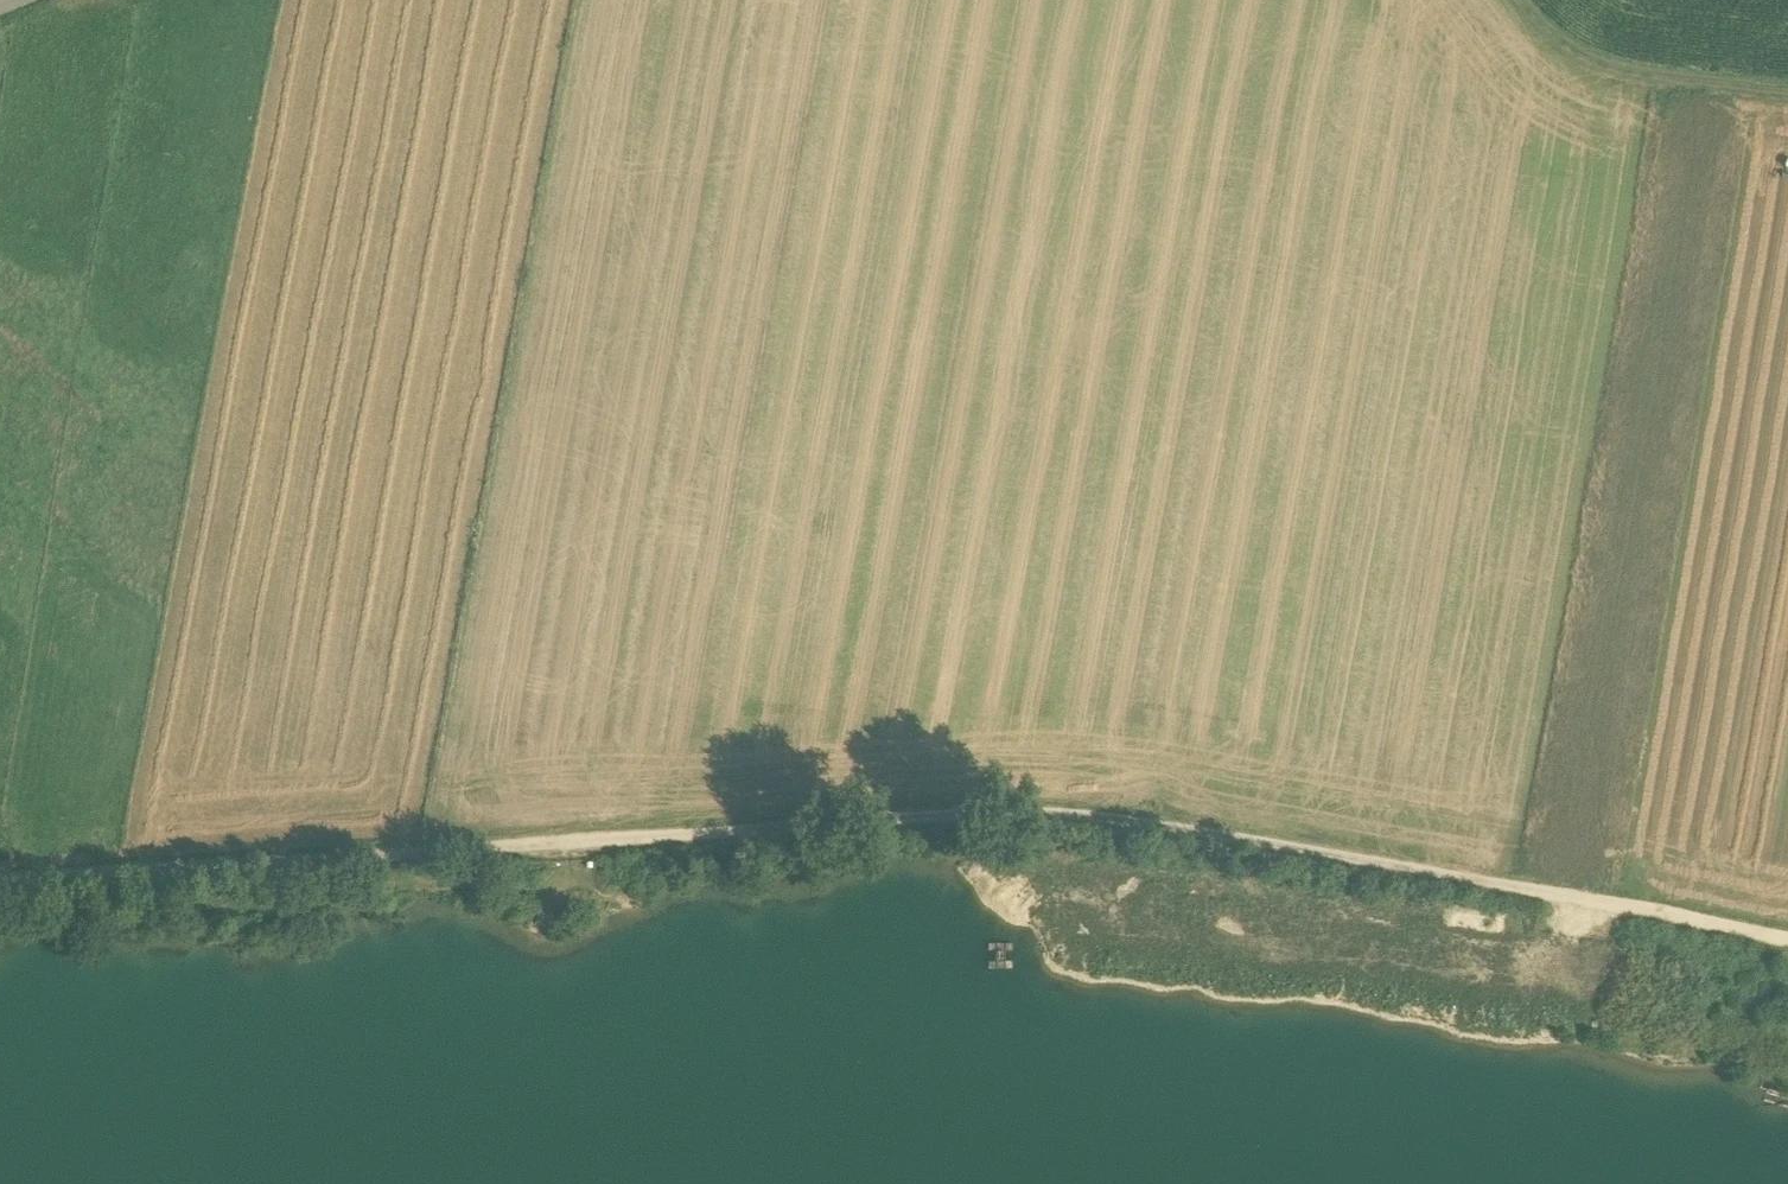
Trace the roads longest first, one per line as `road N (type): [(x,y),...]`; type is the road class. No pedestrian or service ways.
road 1 (track): [(0,892),(1079,824),(1787,950)]
road 2 (track): [(1525,0),(1585,69),(1612,81),(1787,104)]

